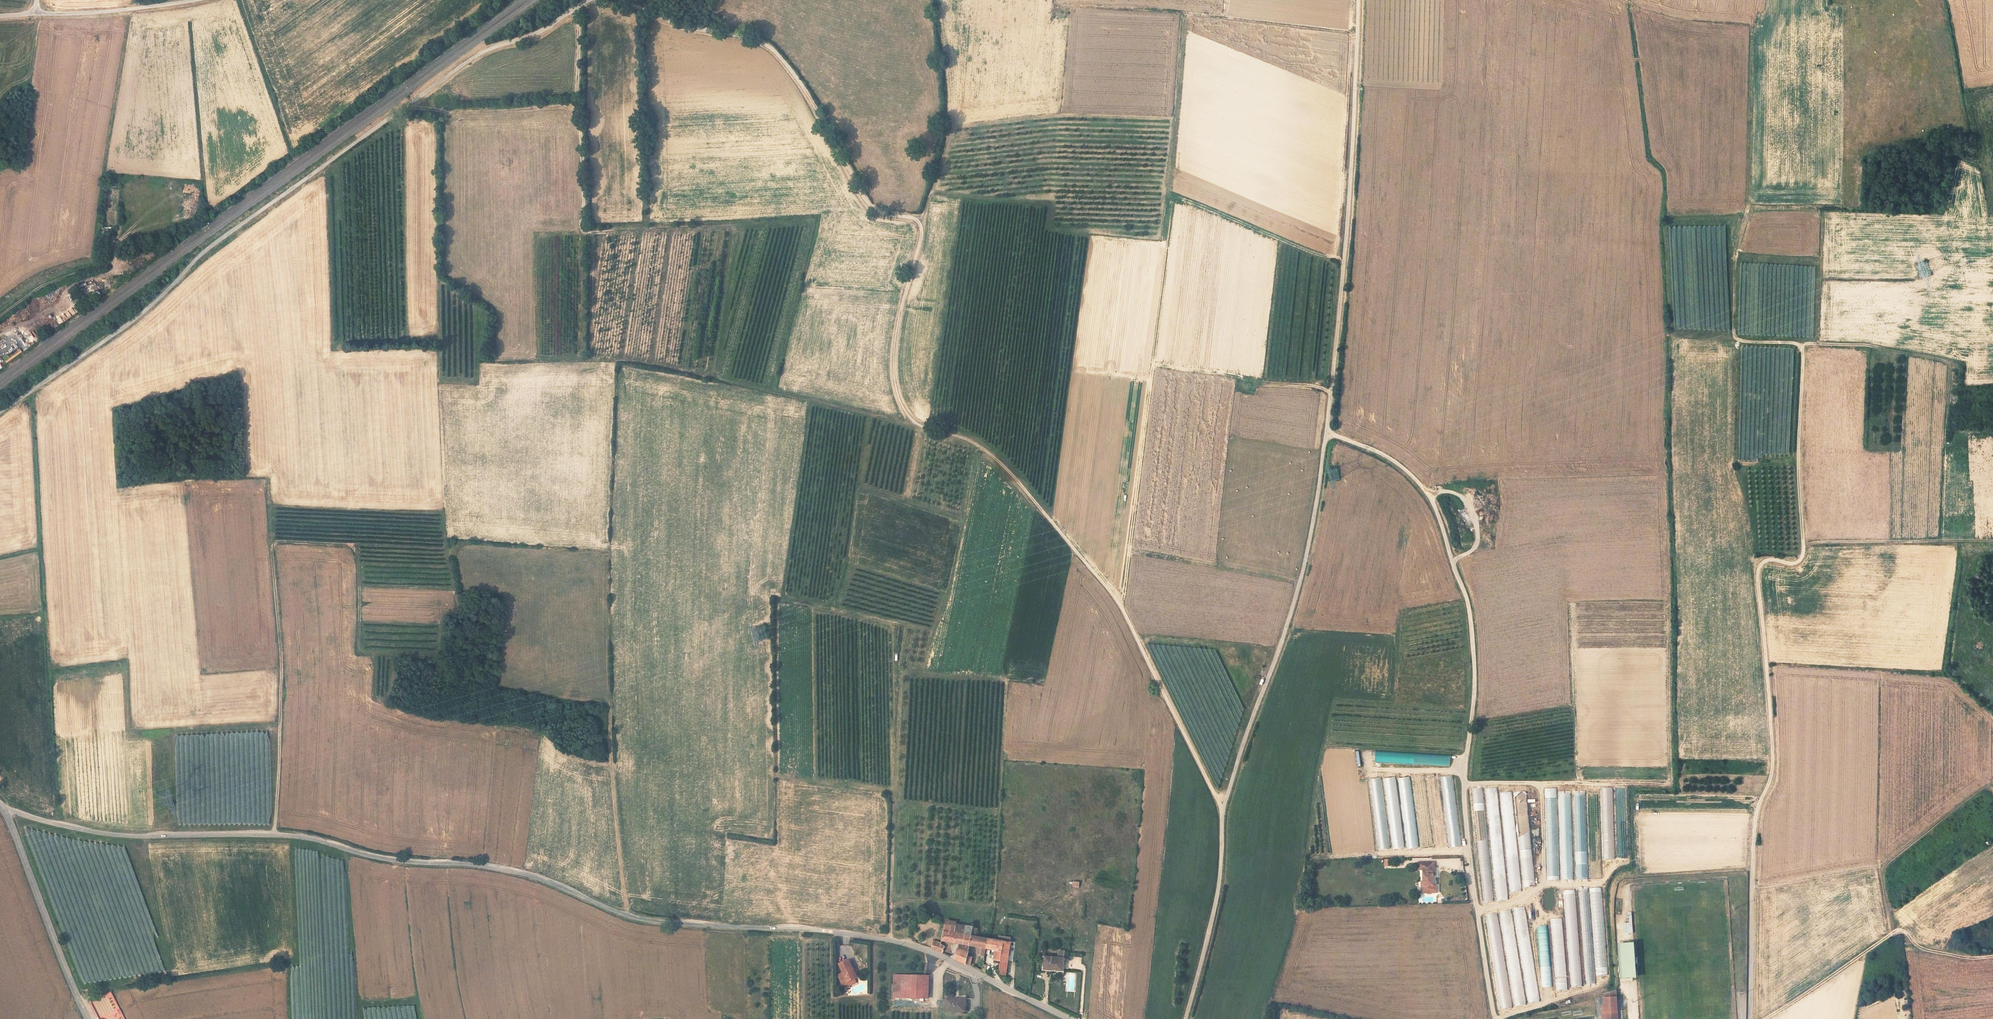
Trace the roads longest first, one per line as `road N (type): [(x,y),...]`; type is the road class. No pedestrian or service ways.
road 1 (track): [(1222,811),(1108,588),(995,458),(907,413),(895,344),(919,222),(867,203),(813,103),(771,48),(672,23),(622,0)]
road 2 (residential): [(5,810),(110,834),(306,838),(406,862),(517,871),(653,921),(882,939),(938,955),(1071,1018)]
road 3 (track): [(1751,1018),(1756,825),(1774,766),(1759,574),(1767,562),(1796,564),(1803,553),(1804,361),(1800,346),(1744,342),(1735,333),(1736,261),(1747,219)]
road 4 (track): [(0,412),(114,334),(204,252),(459,67),(545,29),(587,0)]
road 5 (track): [(1326,432),(1419,483),(1443,525),(1469,604),(1476,664),(1464,783),(1496,1018)]
road 6 (residential): [(1185,1018),(1216,908),(1222,811),(1294,598),(1326,432)]
road 7 (track): [(1326,432),(1358,0)]
road 8 (track): [(1800,346),(1866,345),(1950,366),(1941,541)]
road 9 (track): [(604,357),(917,424)]
road 10 (track): [(275,834),(281,663),(272,547)]
road 11 (track): [(1992,957),(1927,950),(1900,930),(1766,1018)]
road 12 (track): [(574,8),(583,231),(610,232)]
road 13 (track): [(627,916),(609,687)]
road 14 (tertiary): [(88,1018),(5,810)]
road 15 (track): [(1804,547),(1992,541)]
road 16 (residential): [(35,13),(195,0)]
road 17 (track): [(116,248),(113,259),(43,283),(0,315)]

